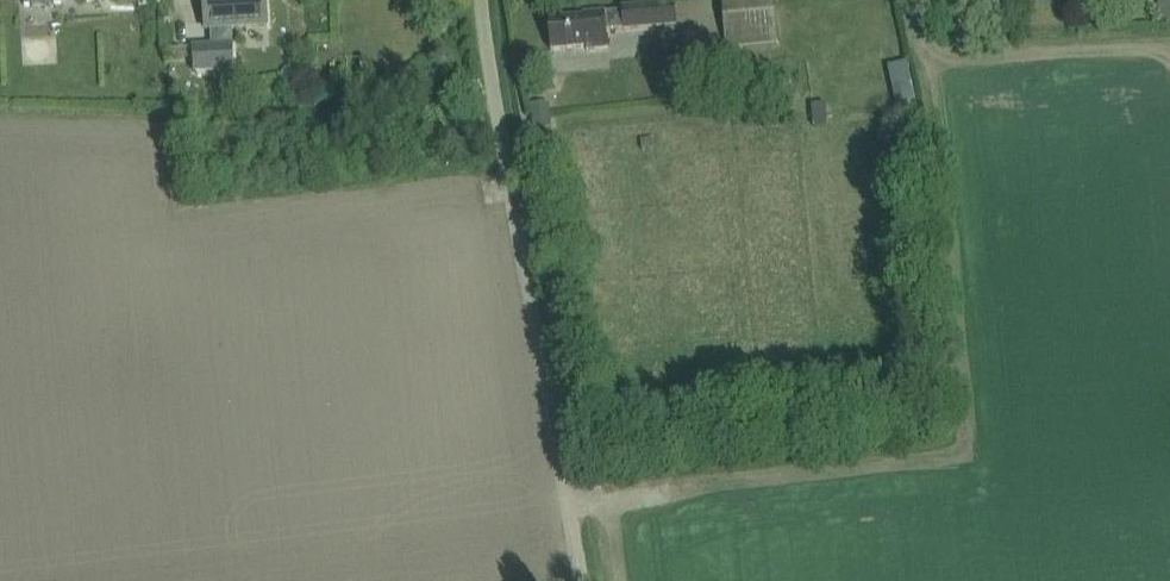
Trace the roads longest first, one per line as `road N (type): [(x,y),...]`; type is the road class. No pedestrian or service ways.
road 1 (unclassified): [(587,580),(492,0)]

